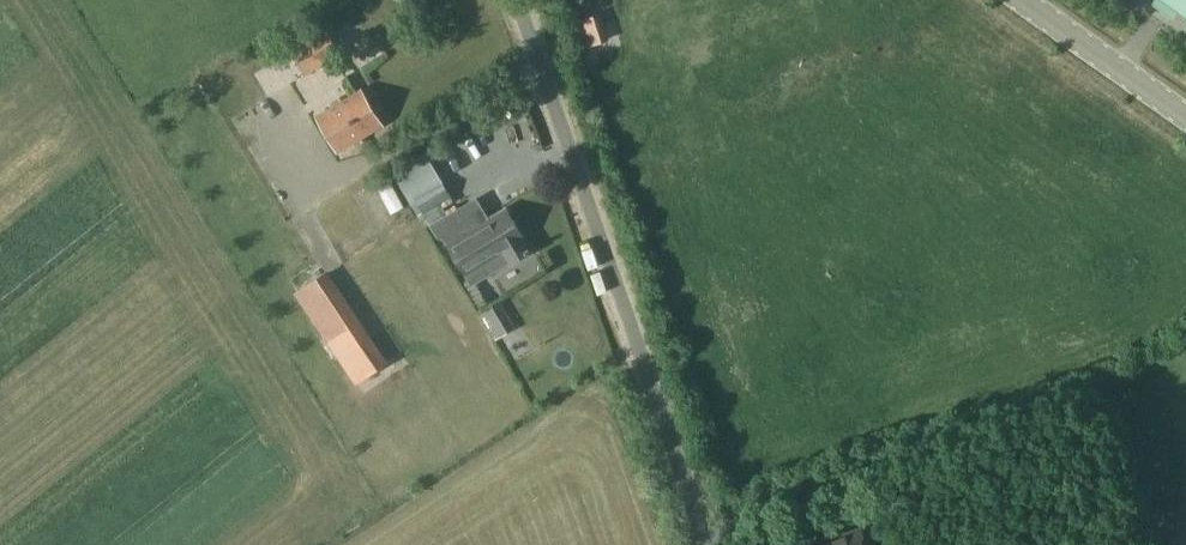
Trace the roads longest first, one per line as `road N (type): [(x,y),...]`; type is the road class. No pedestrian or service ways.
road 1 (unclassified): [(710,544),(521,0)]
road 2 (tertiary): [(1185,115),(1024,0)]

